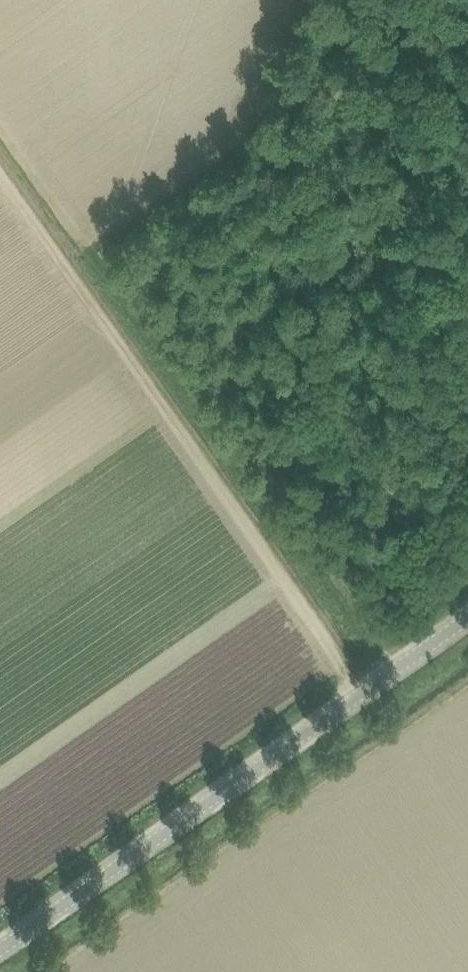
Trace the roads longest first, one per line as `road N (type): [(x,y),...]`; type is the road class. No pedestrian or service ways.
road 1 (unclassified): [(0,950),(467,618)]
road 2 (track): [(398,668),(90,252)]
road 3 (track): [(467,181),(388,259),(335,353),(324,442),(333,581)]
road 4 (track): [(349,597),(467,506)]

